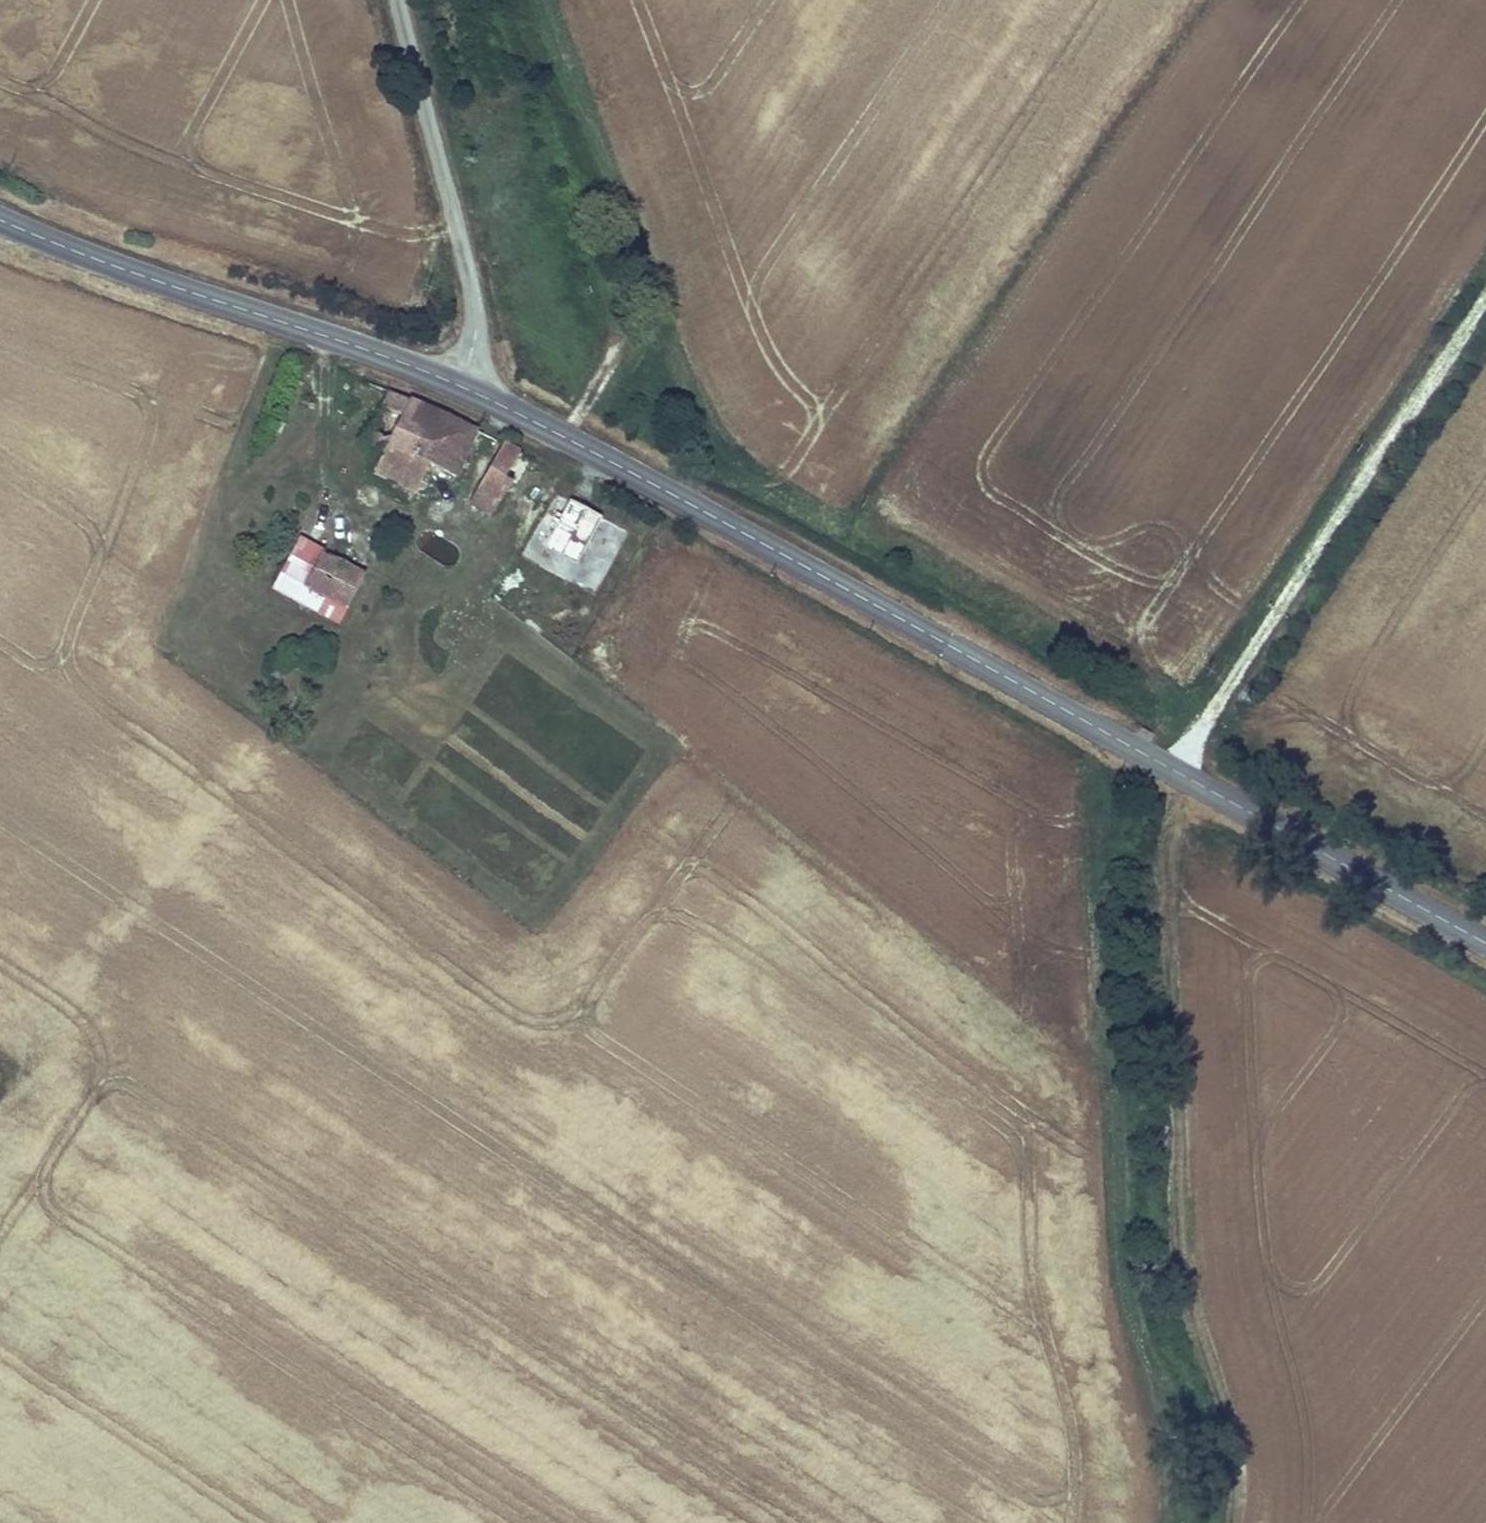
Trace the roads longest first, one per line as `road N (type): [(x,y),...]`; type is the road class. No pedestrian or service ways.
road 1 (tertiary): [(456,377),(1485,939)]
road 2 (track): [(1485,286),(1170,764)]
road 3 (tertiary): [(0,213),(456,377)]
road 4 (unclassified): [(395,0),(469,295),(470,330),(456,377)]

